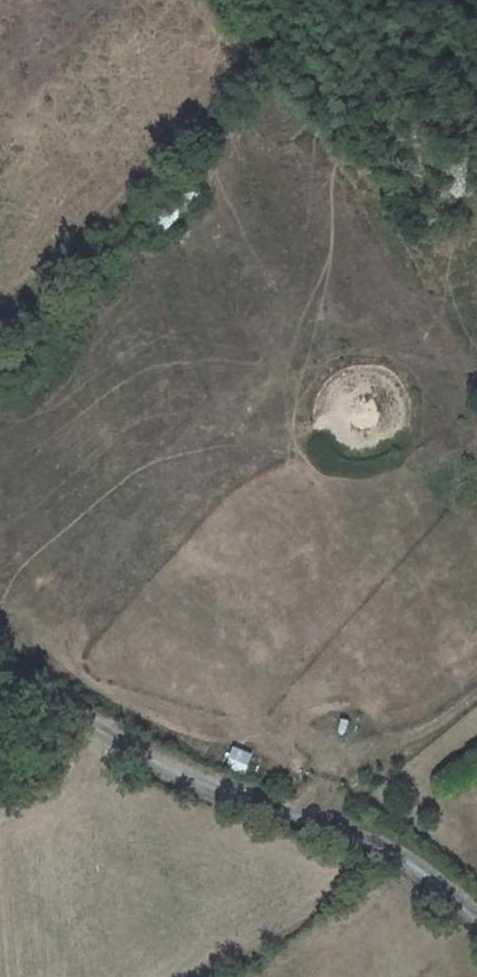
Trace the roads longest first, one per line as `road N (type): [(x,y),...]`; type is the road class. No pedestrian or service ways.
road 1 (unclassified): [(476,914),(421,870),(343,828),(201,784),(0,676)]

